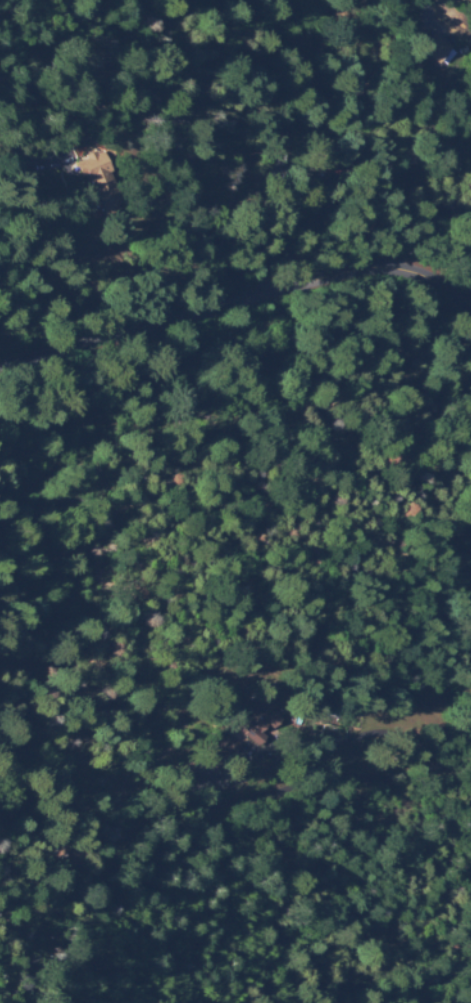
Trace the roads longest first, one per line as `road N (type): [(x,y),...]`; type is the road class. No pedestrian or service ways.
road 1 (tertiary): [(470,291),(399,272),(356,278),(182,329),(0,366)]
road 2 (residential): [(415,275),(442,178),(445,81),(442,36),(419,0)]

